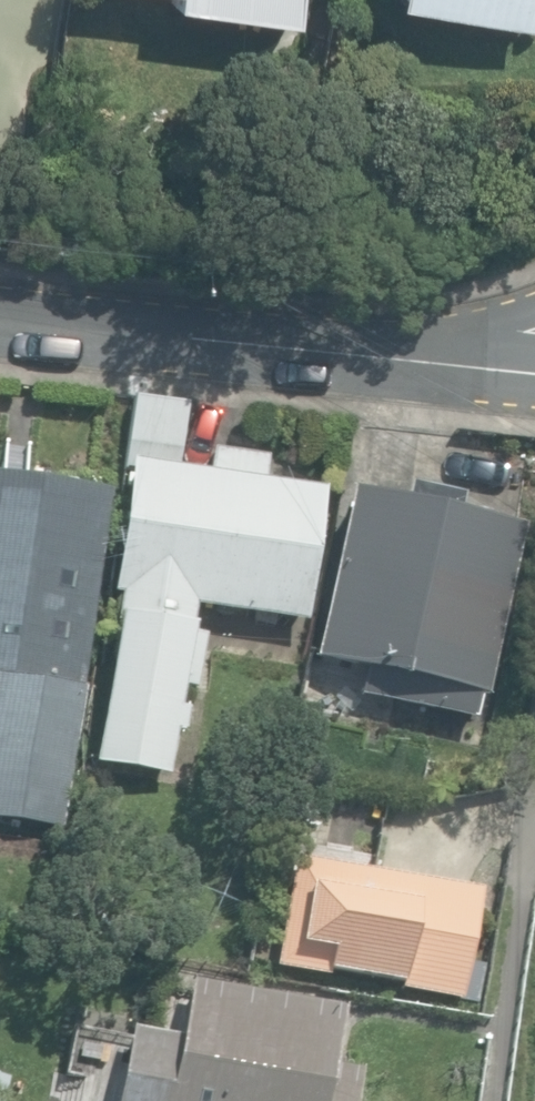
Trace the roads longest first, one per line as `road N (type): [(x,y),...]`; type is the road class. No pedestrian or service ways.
road 1 (residential): [(0,309),(405,345)]
road 2 (tertiary): [(405,345),(534,303)]
road 3 (residential): [(405,345),(534,352)]

